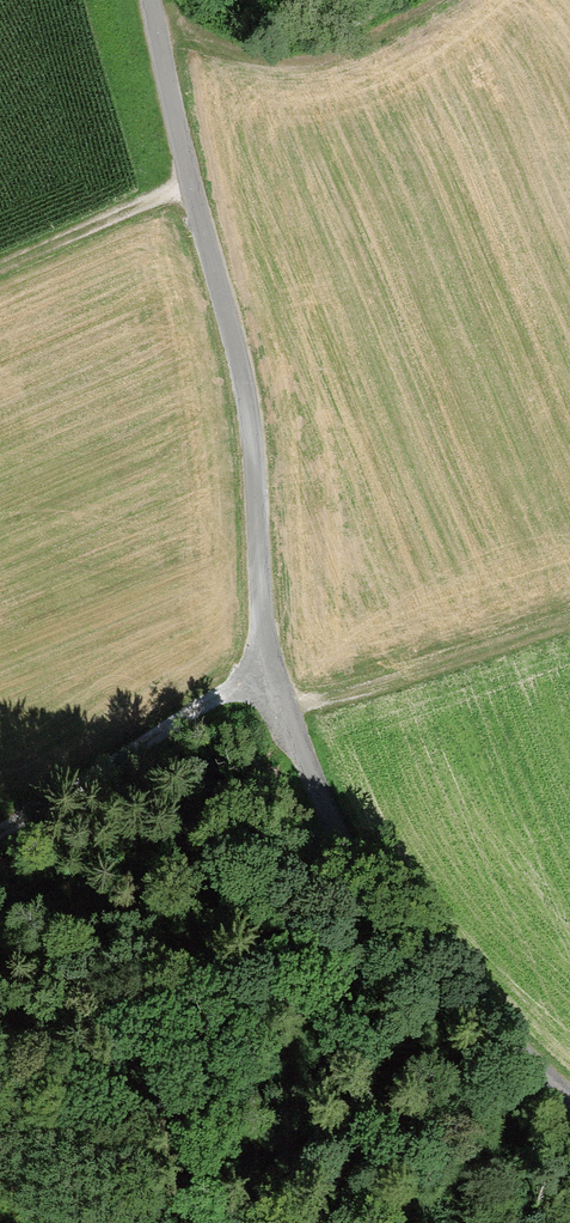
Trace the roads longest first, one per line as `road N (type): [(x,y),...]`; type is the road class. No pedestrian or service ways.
road 1 (residential): [(153,0),(251,457),(257,668),(330,836),(439,981),(569,1103)]
road 2 (track): [(279,718),(569,620)]
road 3 (track): [(0,831),(257,668)]
road 4 (track): [(192,183),(0,269)]

